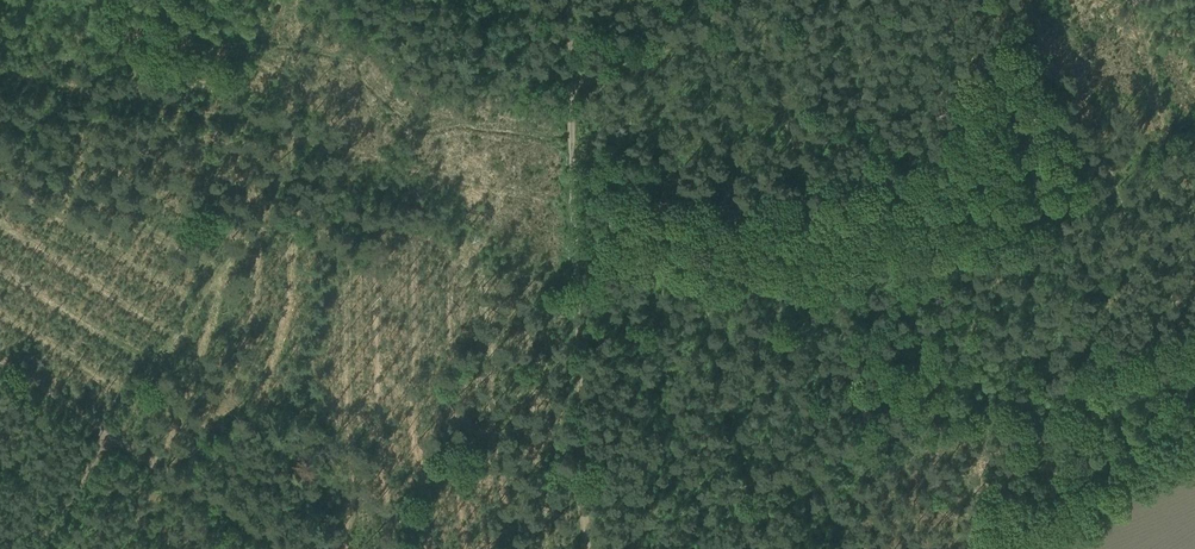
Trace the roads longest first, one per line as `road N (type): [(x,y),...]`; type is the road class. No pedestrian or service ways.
road 1 (track): [(565,0),(579,548)]
road 2 (track): [(291,548),(119,438)]
road 3 (track): [(119,438),(0,362)]
road 4 (track): [(119,438),(46,548)]

